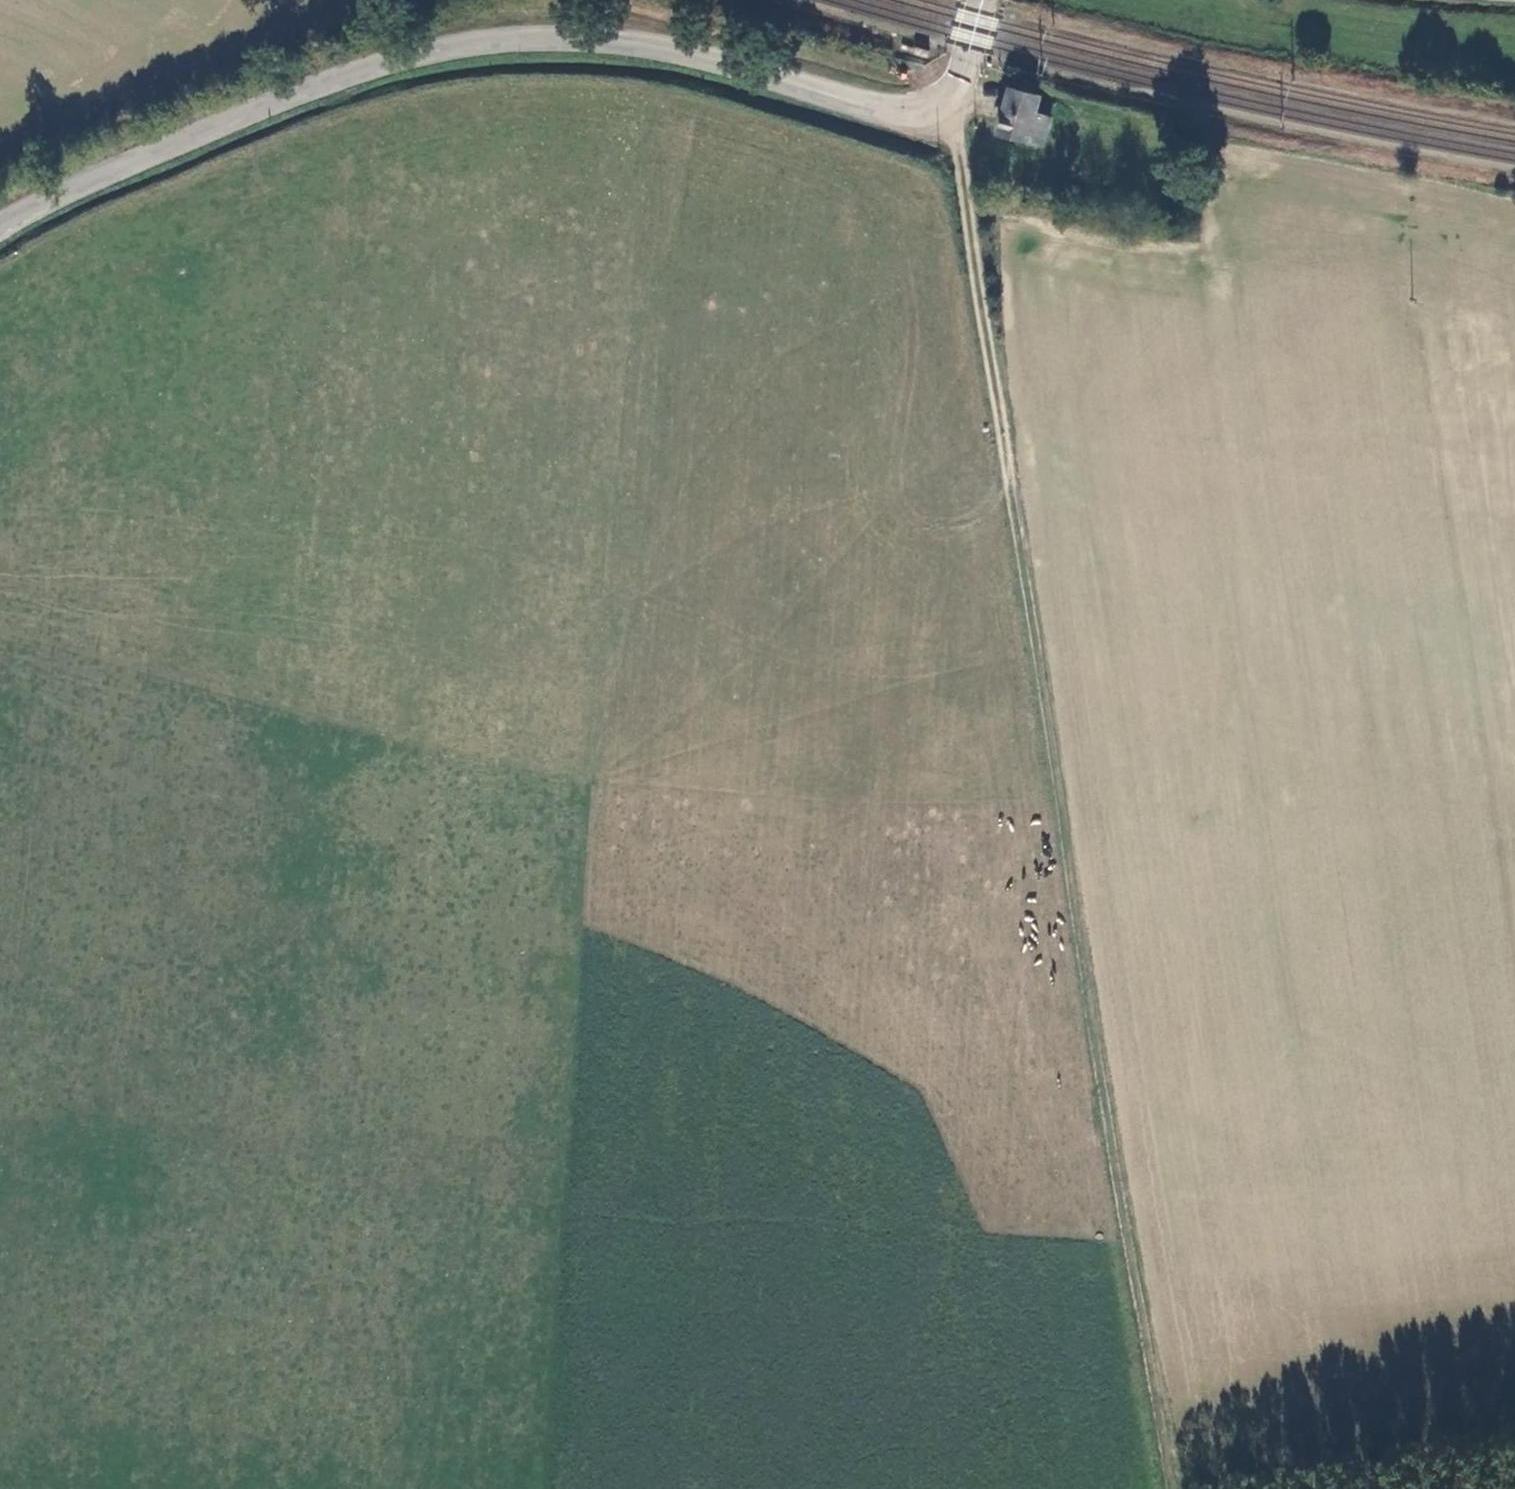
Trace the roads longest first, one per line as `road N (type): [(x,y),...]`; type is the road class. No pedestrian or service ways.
road 1 (track): [(938,98),(963,165),(968,240),(1169,1488)]
road 2 (tertiary): [(0,226),(67,190),(333,81),(436,49),(500,40),(622,43),(876,106),(919,106),(957,78),(982,0)]

